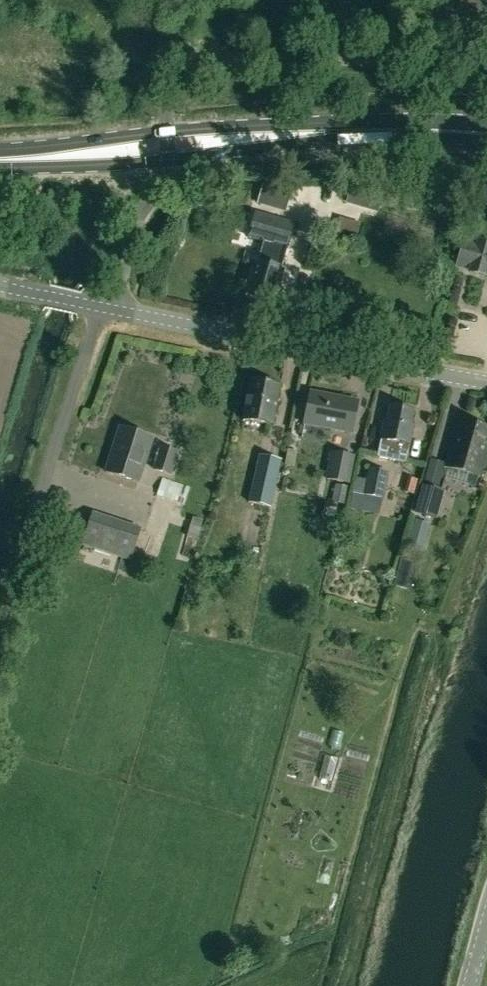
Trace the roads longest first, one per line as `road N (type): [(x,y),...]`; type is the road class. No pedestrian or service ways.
road 1 (unclassified): [(486,382),(117,310)]
road 2 (unclassified): [(171,144),(184,78),(212,59),(486,60)]
road 3 (secondary): [(171,144),(315,131),(486,133)]
road 4 (unclassified): [(117,310),(133,235),(164,178),(171,144)]
road 5 (secondary): [(171,144),(0,158)]

